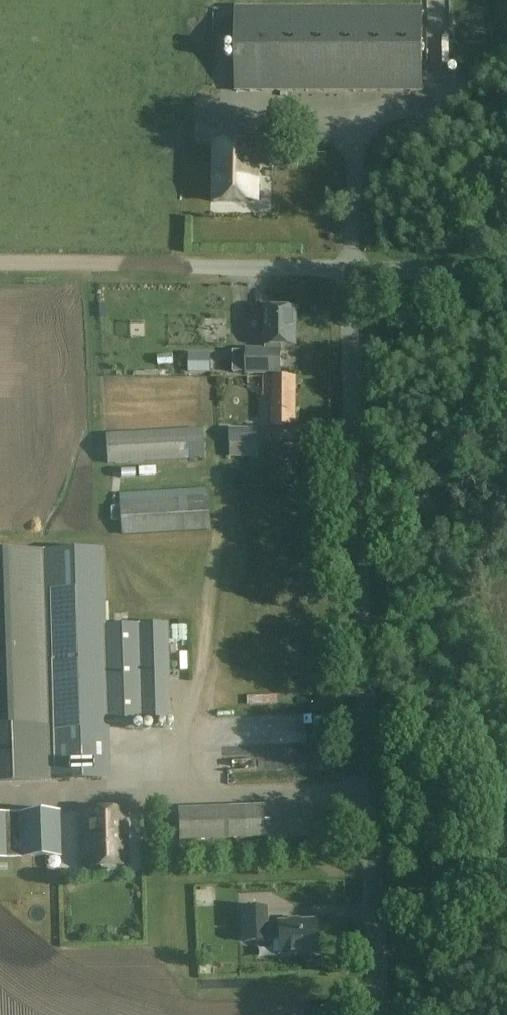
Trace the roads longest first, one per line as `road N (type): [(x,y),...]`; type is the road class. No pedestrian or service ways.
road 1 (unclassified): [(378,1014),(348,267)]
road 2 (track): [(350,267),(363,133),(441,100),(506,31)]
road 3 (unclassified): [(348,267),(140,262)]
road 4 (unclassified): [(506,269),(348,267)]
road 5 (track): [(140,262),(0,262)]

